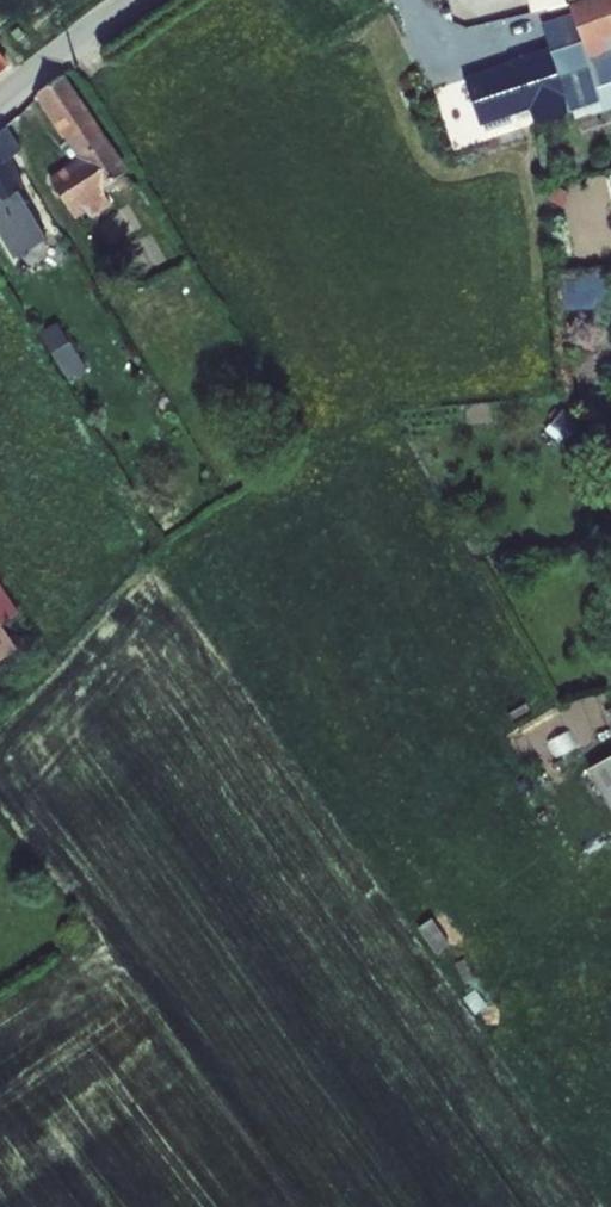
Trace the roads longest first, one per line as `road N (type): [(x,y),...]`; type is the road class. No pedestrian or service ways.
road 1 (unclassified): [(0,103),(135,0)]

